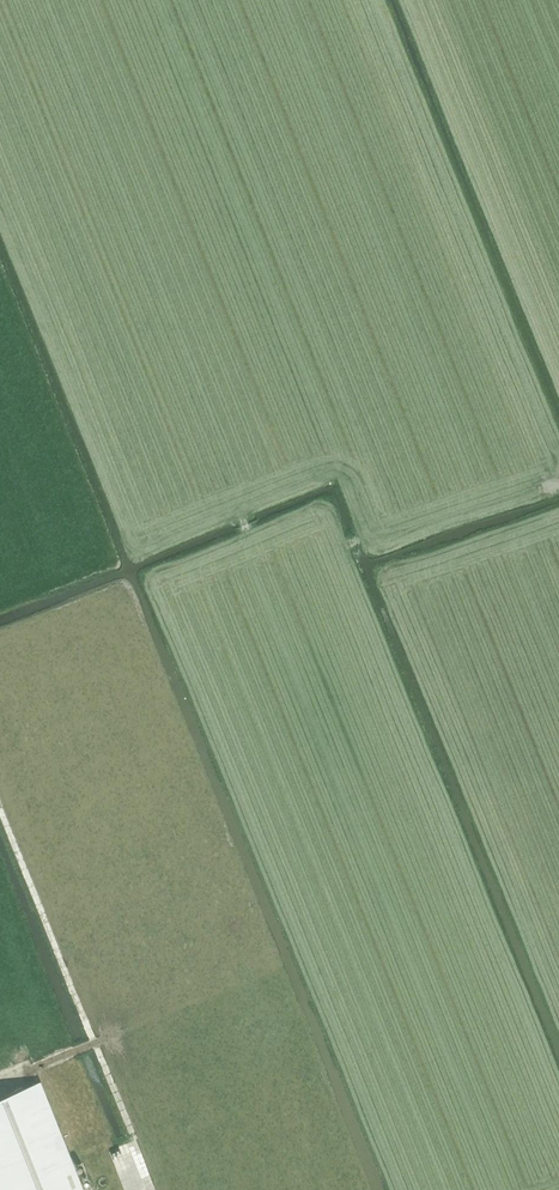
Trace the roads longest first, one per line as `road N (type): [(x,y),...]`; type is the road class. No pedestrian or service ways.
road 1 (track): [(0,805),(154,1189)]

